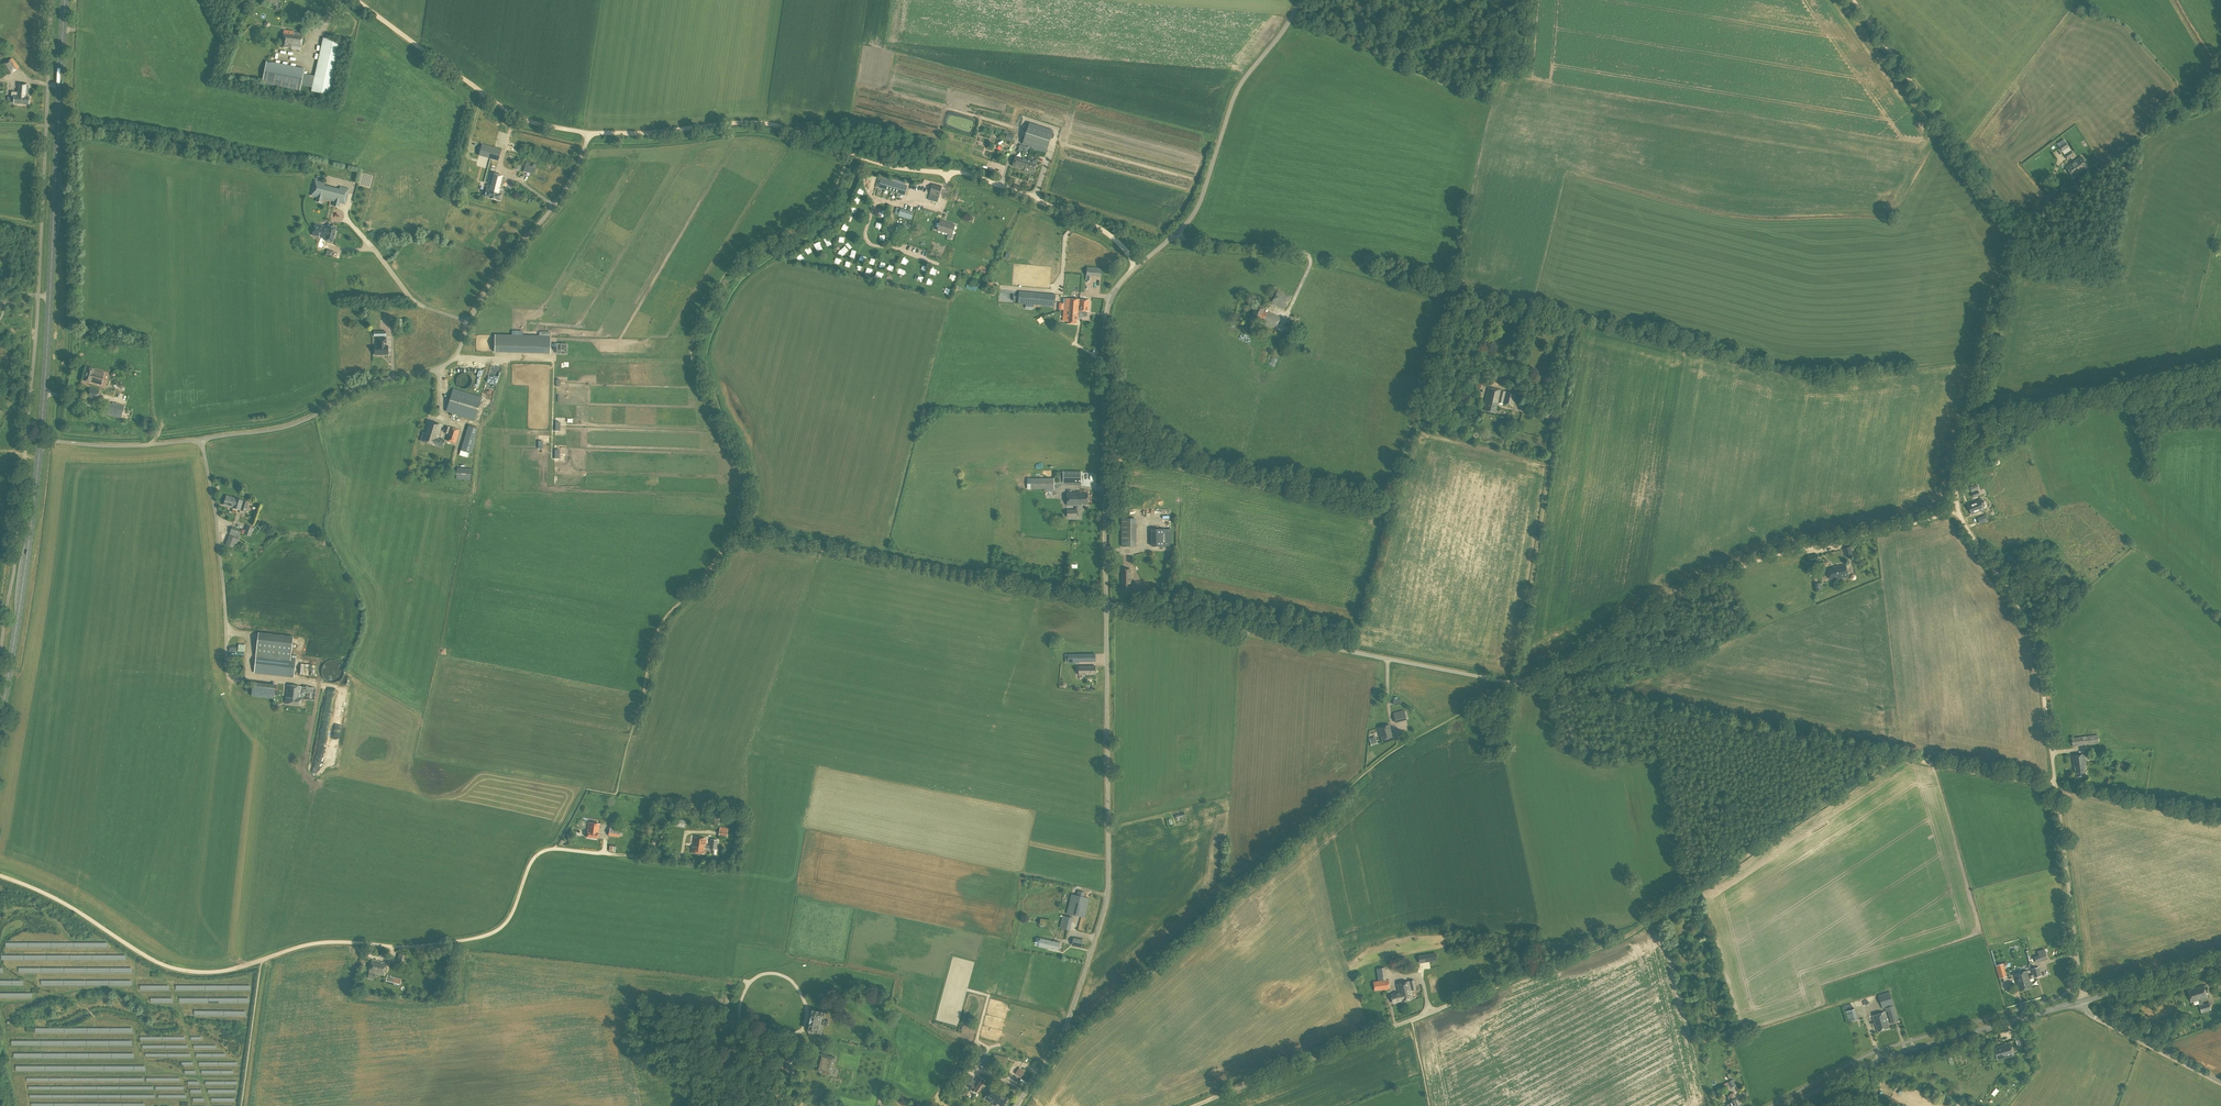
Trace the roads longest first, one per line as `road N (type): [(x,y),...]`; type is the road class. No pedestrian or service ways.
road 1 (track): [(2220,818),(1516,684)]
road 2 (unclassified): [(1106,608),(1111,297),(1197,208),(1232,100),(1301,0)]
road 3 (track): [(850,154),(754,123),(588,134),(519,117),(358,0)]
road 4 (unclassified): [(202,440),(279,429),(353,390),(446,364),(488,287),(568,184),(588,134)]
road 5 (unclassified): [(1017,1105),(1065,1035),(1109,889),(1106,608)]
road 6 (track): [(1956,509),(1744,565),(1516,684)]
road 7 (track): [(1515,979),(1626,938),(1898,757)]
road 8 (primary): [(40,440),(66,0)]
road 9 (unclassified): [(1516,684),(1106,608)]
road 10 (track): [(736,530),(1106,608)]
road 11 (unclassified): [(315,778),(254,730),(236,702),(202,440)]
road 12 (unclassified): [(1193,1105),(1515,979)]
road 13 (track): [(261,960),(316,943),(419,947),(489,934),(512,914),(534,857),(554,848)]
road 14 (track): [(1138,266),(1088,222),(989,181),(850,154)]
road 15 (tertiary): [(1789,1105),(1878,1061),(2084,1000)]
road 16 (track): [(1516,684),(1557,417),(1523,407)]
road 17 (track): [(261,960),(206,972),(161,964),(57,898),(0,875)]
road 18 (primary): [(0,722),(40,440)]
road 19 (track): [(2014,227),(1852,0)]
road 20 (track): [(1956,509),(2028,624),(2049,751)]
road 21 (track): [(2220,376),(1970,429)]
road 22 (unclassified): [(2084,1000),(2049,751)]
road 23 (track): [(2014,227),(1970,429)]
road 24 (track): [(554,848),(678,858),(690,832),(717,833)]
road 25 (unclassified): [(202,440),(109,447),(40,440)]
road 26 (unclassified): [(2220,1083),(2091,1015),(2084,1000)]
road 27 (tertiary): [(2084,1000),(2220,961)]

